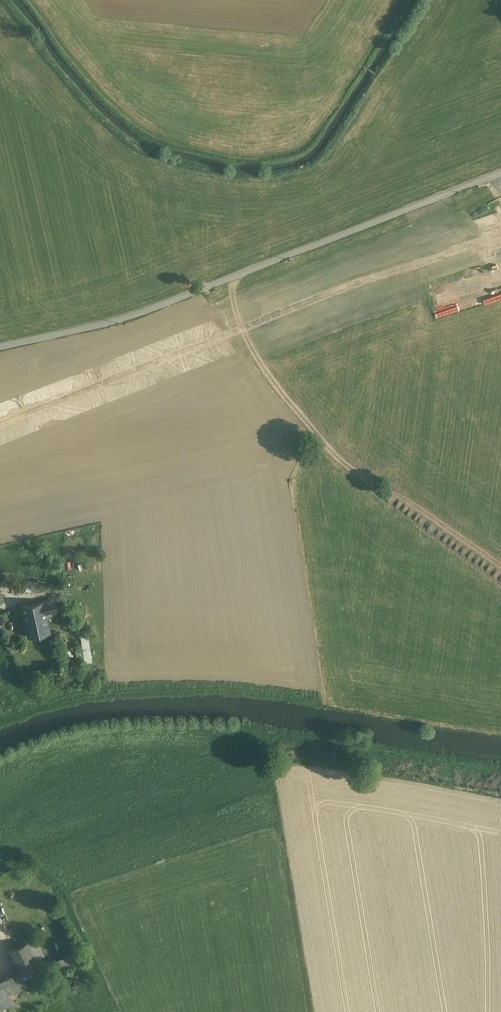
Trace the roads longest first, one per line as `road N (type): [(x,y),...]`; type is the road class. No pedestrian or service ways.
road 1 (unclassified): [(0,347),(134,315),(500,173)]

